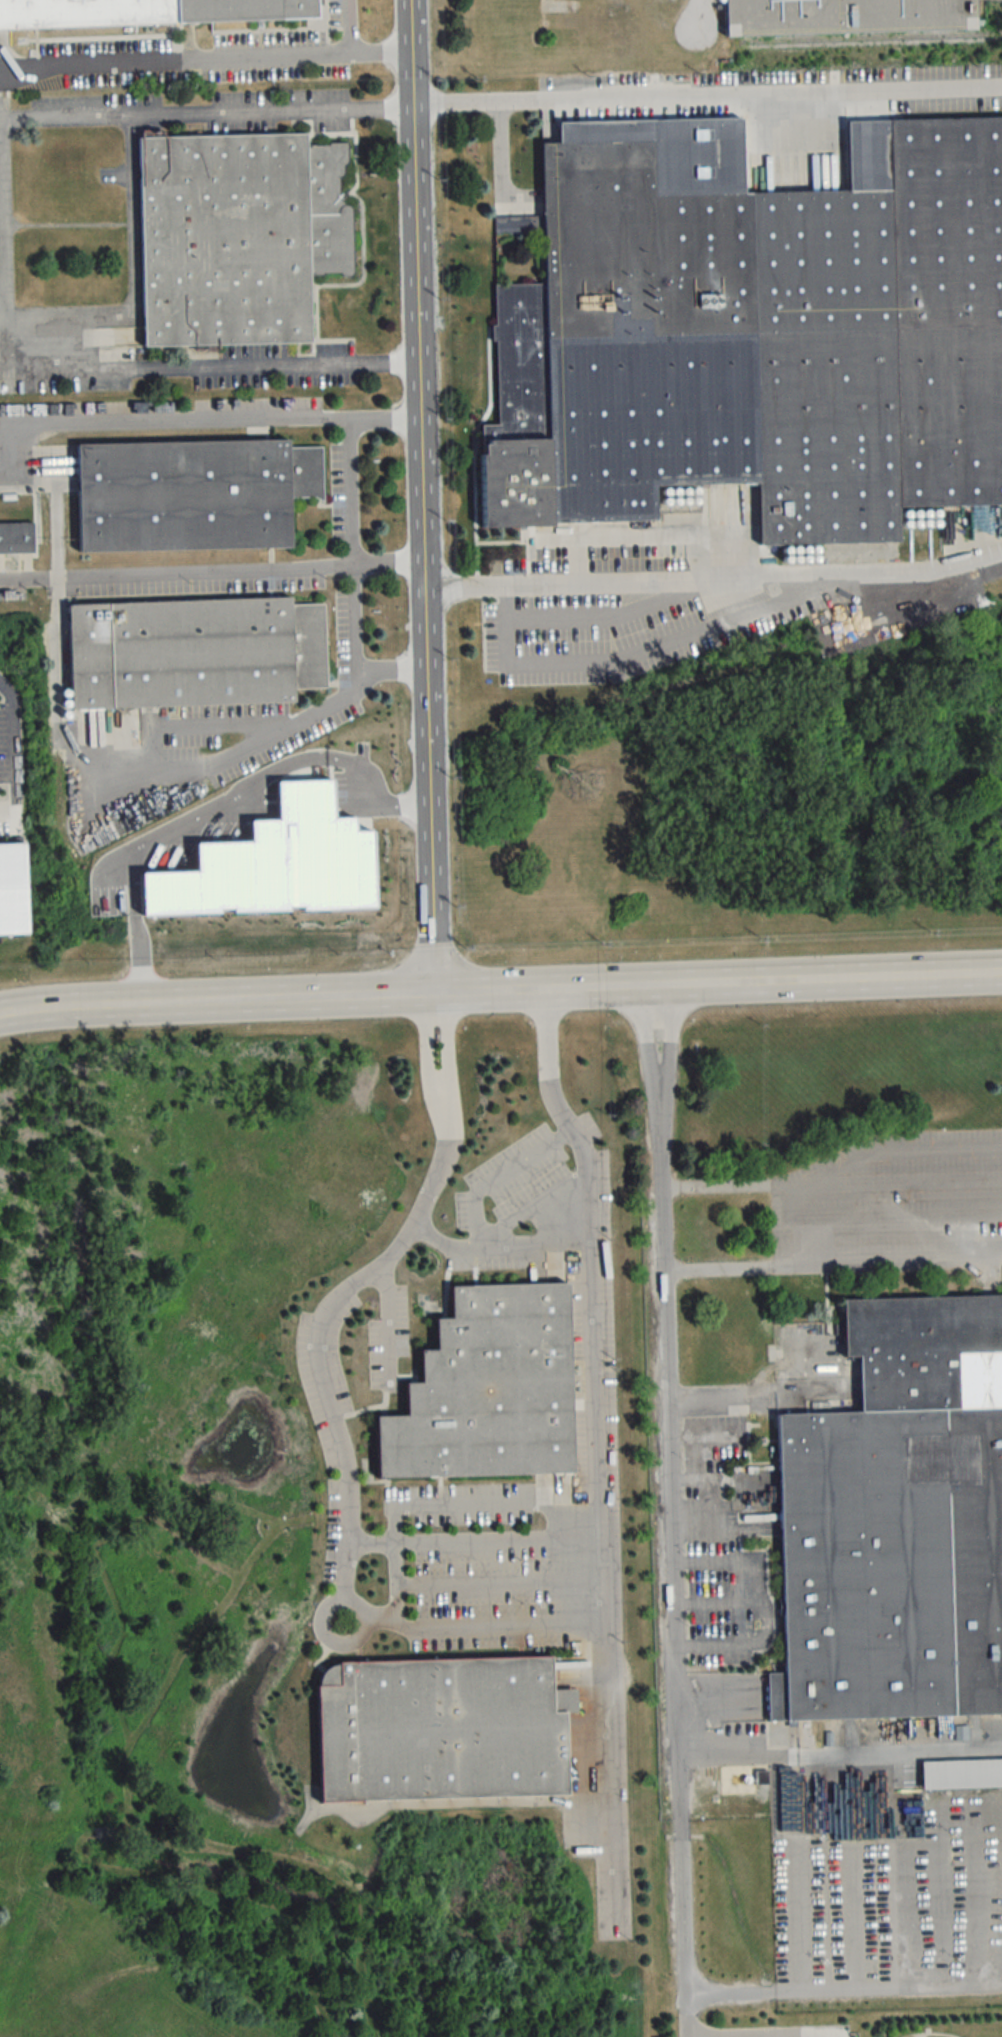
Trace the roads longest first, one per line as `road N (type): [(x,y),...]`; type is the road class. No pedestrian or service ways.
road 1 (residential): [(433,994),(410,0)]
road 2 (tertiary): [(433,994),(1001,972)]
road 3 (tertiary): [(358,997),(0,1012)]

